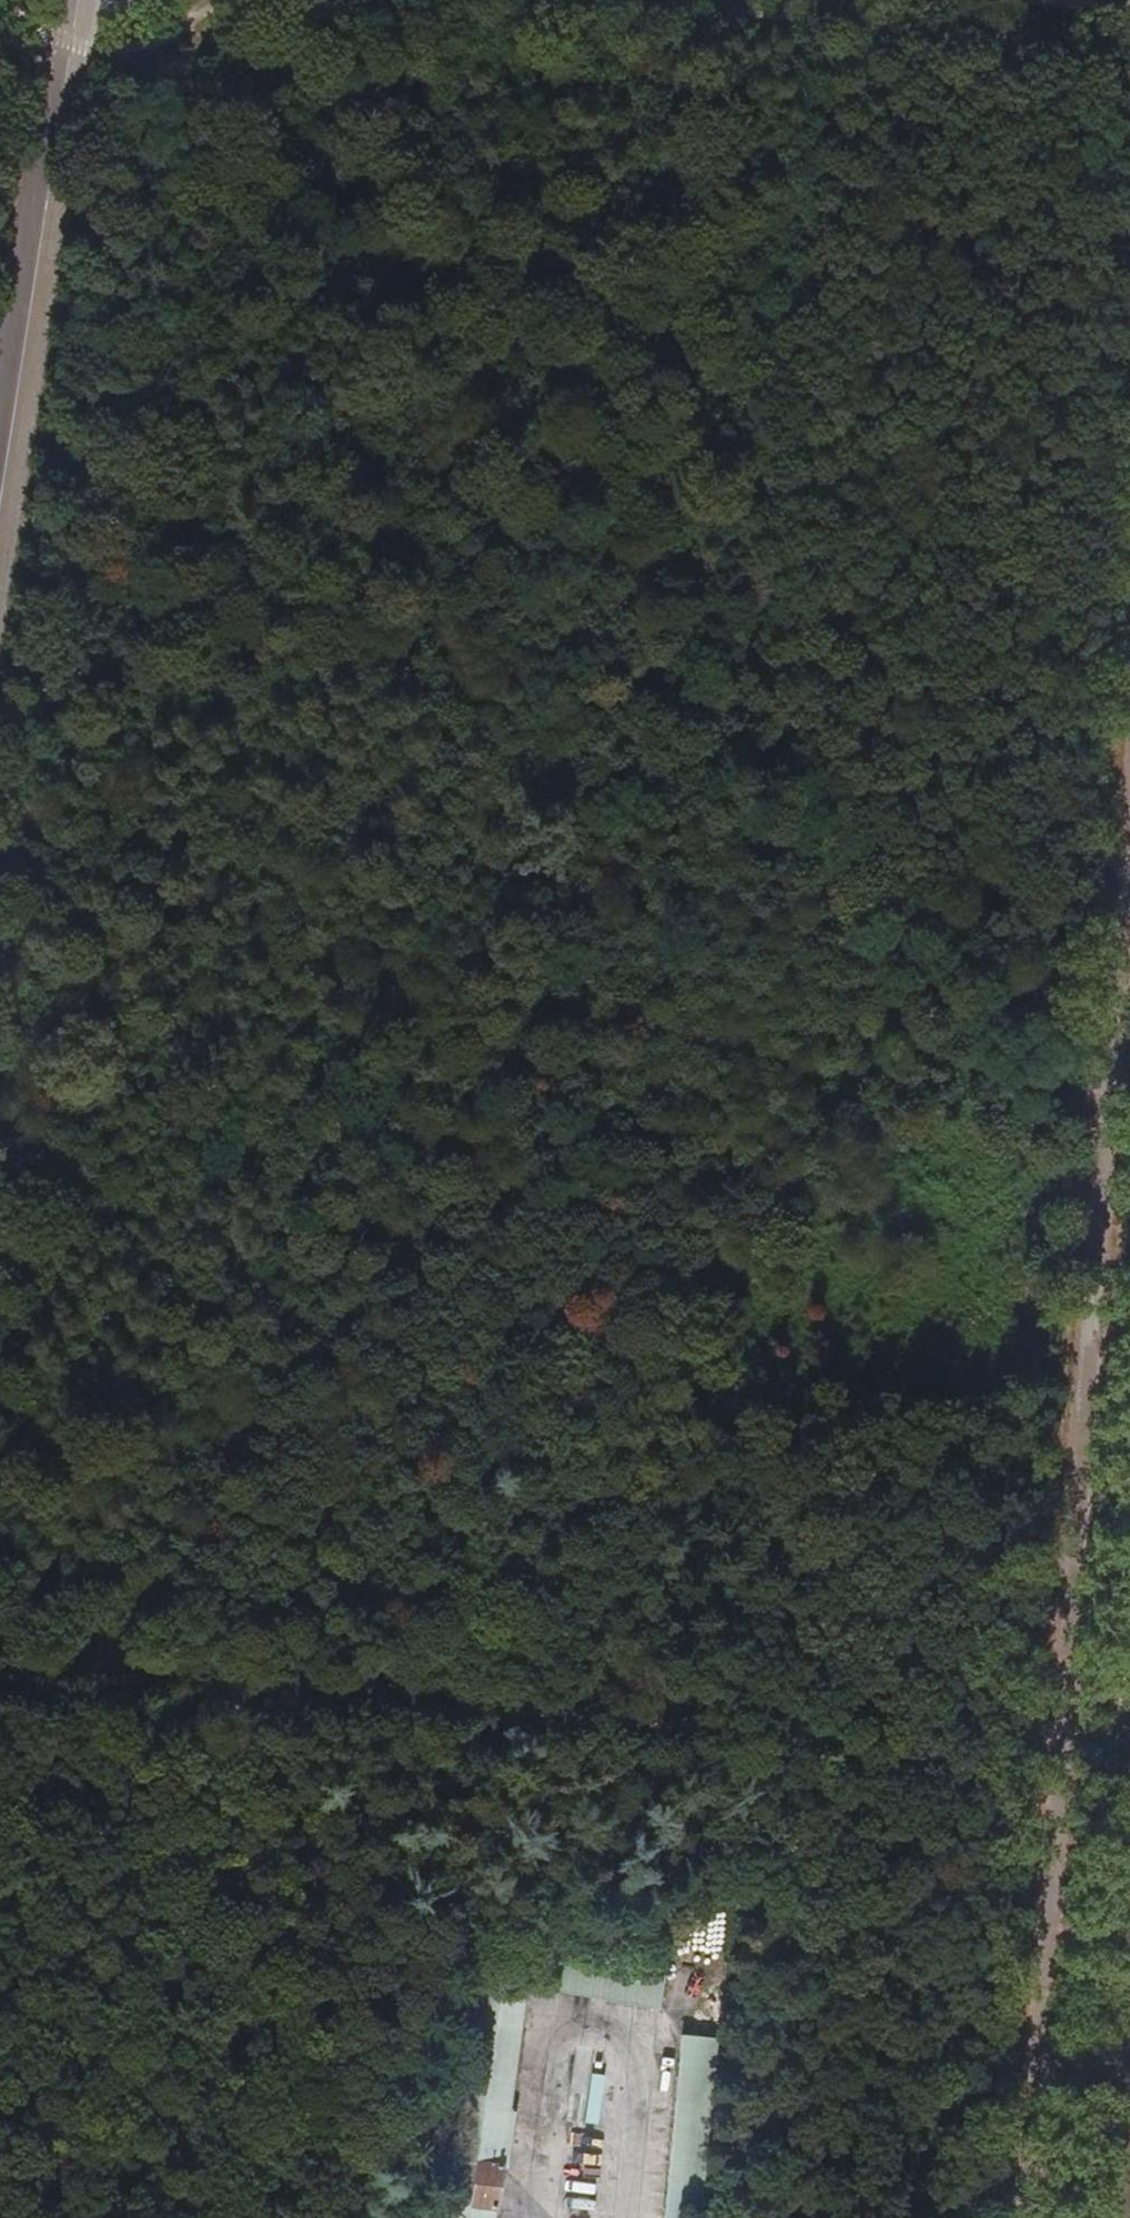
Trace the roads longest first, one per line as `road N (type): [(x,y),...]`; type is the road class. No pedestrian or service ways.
road 1 (track): [(237,1709),(1062,1779)]
road 2 (track): [(237,1709),(179,2217)]
road 3 (track): [(0,1686),(148,1702)]

